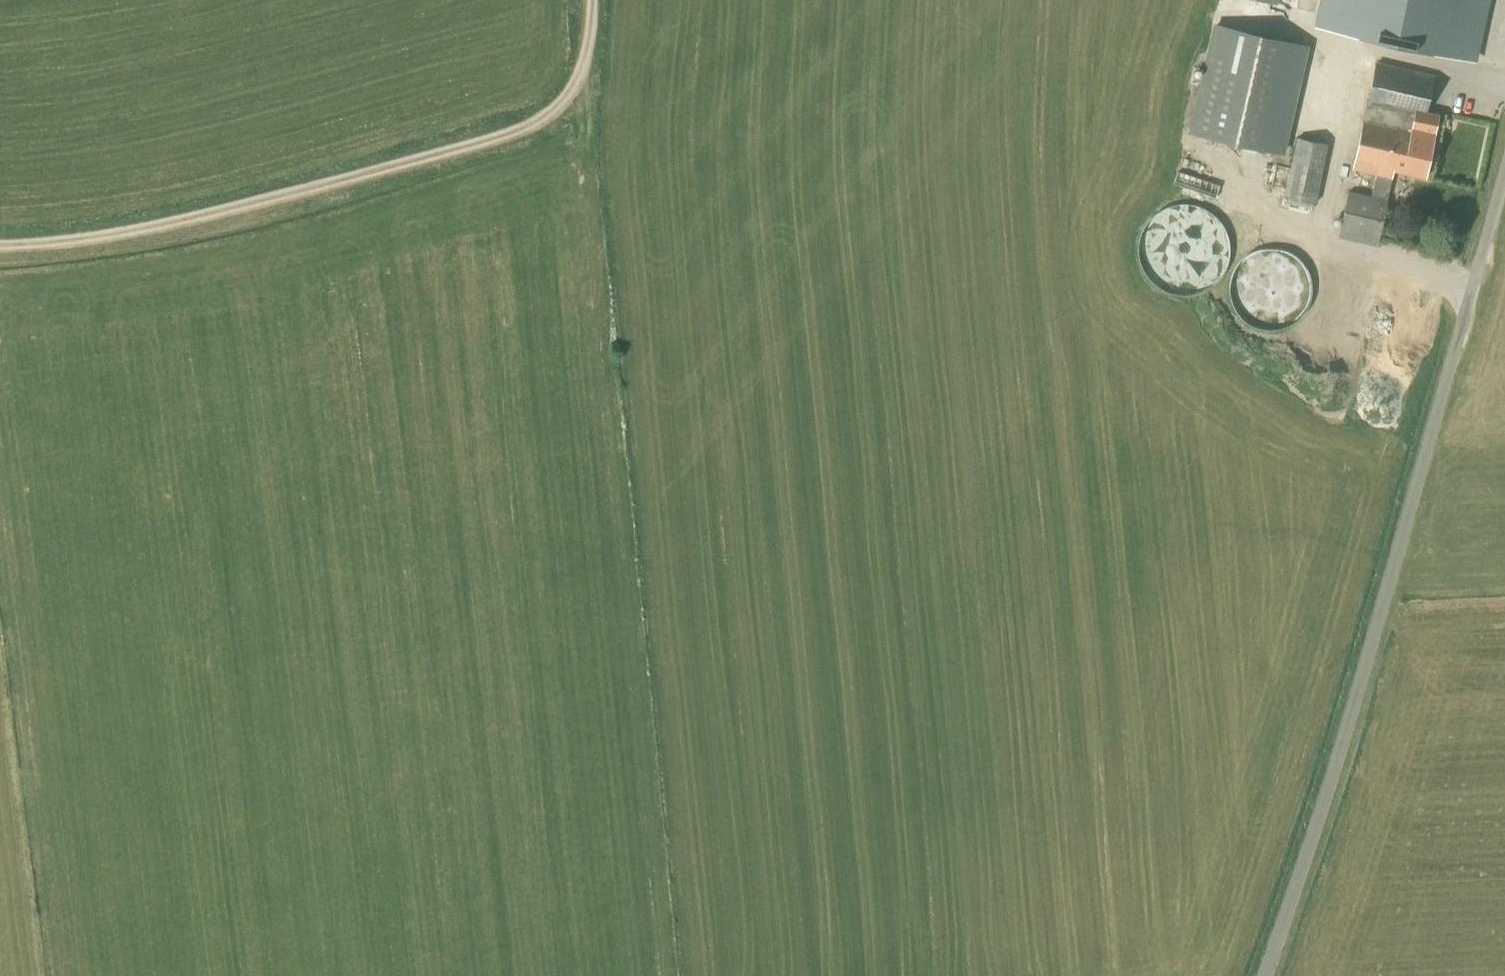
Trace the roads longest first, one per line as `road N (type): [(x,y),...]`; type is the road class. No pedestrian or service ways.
road 1 (unclassified): [(1252,975),(1388,596),(1504,176)]
road 2 (unclassified): [(0,244),(179,221),(552,117),(581,99),(587,0)]

